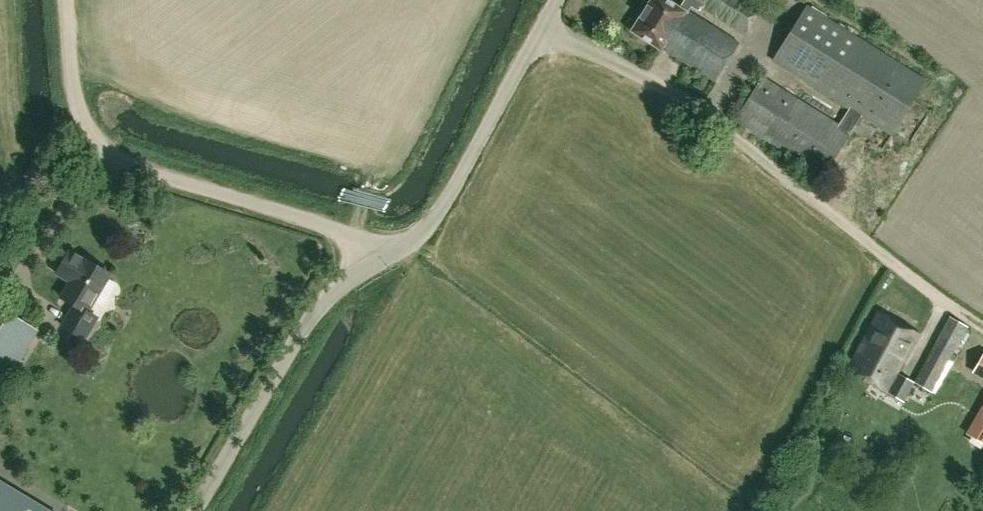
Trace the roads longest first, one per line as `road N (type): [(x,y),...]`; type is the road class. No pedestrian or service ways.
road 1 (unclassified): [(386,257),(342,231),(113,154),(80,106),(67,0)]
road 2 (unclassified): [(195,510),(308,317),(386,257)]
road 3 (unclassified): [(386,257),(435,219),(553,0)]

